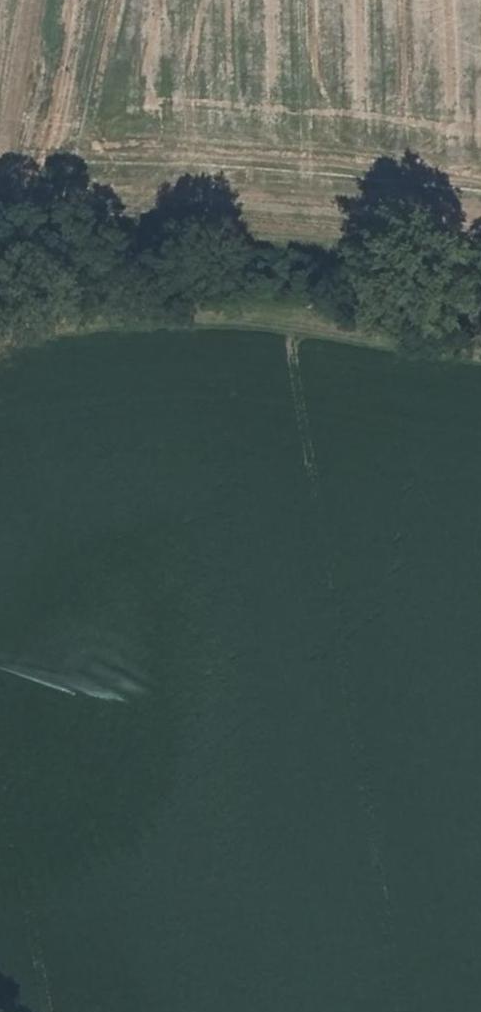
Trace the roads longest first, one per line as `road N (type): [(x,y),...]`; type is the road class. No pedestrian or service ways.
road 1 (track): [(0,335),(168,317),(480,361)]
road 2 (track): [(34,0),(0,173)]

